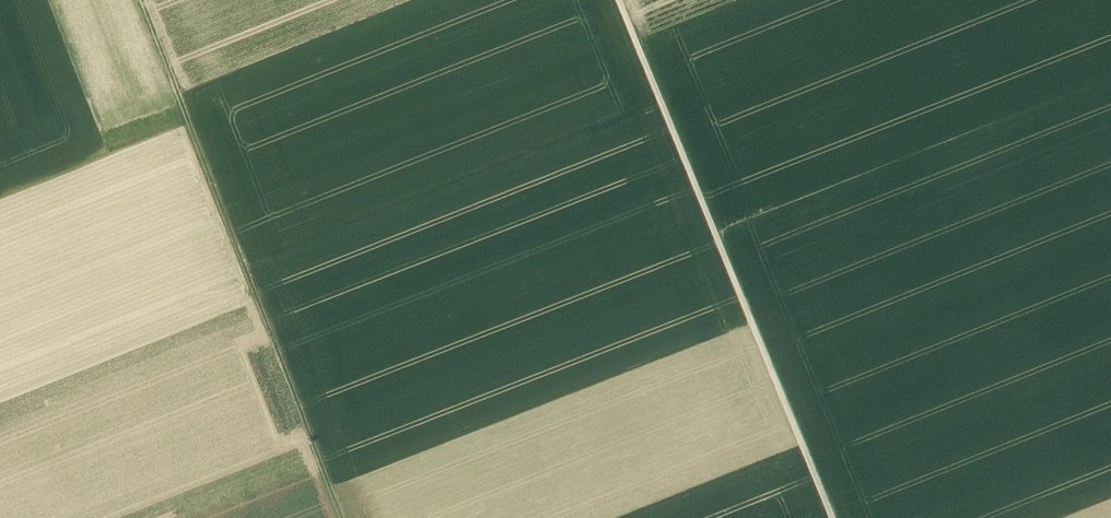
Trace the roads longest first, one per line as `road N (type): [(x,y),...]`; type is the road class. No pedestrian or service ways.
road 1 (track): [(833,517),(618,0)]
road 2 (track): [(147,0),(346,517)]

